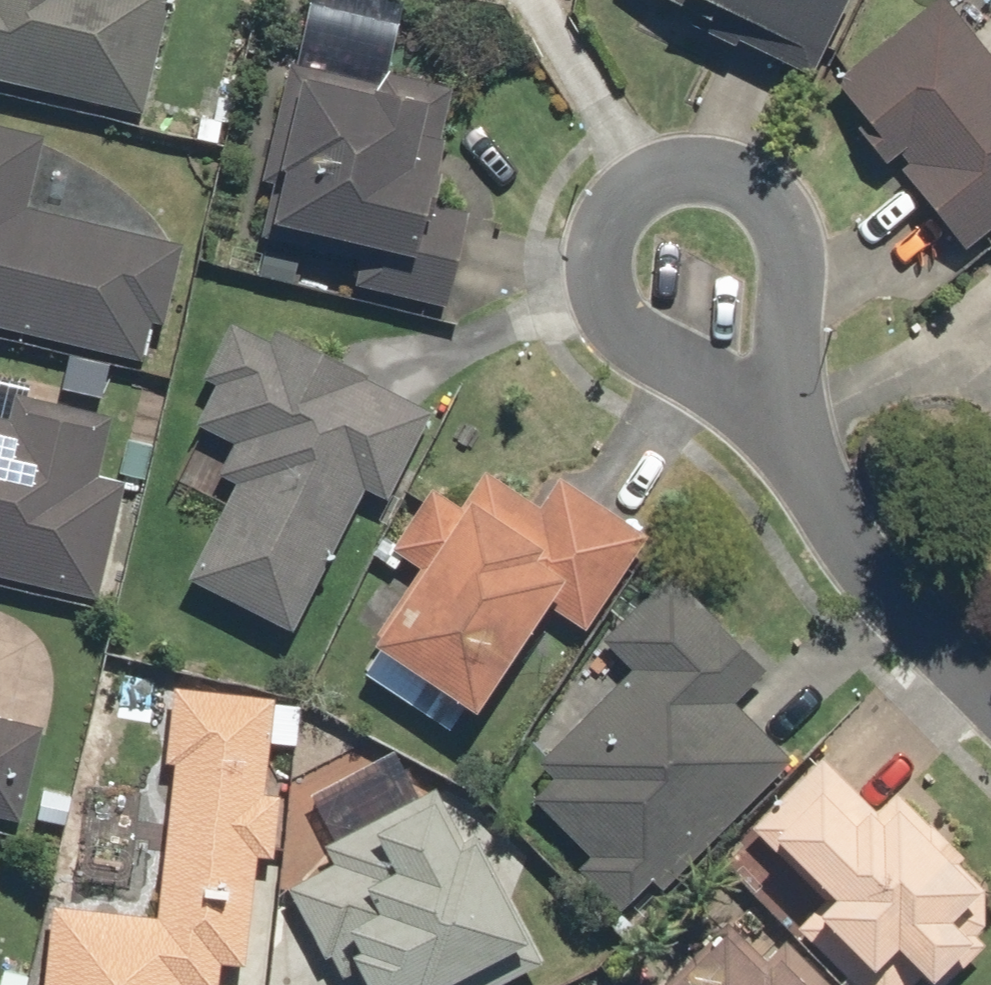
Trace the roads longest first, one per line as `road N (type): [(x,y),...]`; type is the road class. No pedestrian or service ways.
road 1 (residential): [(780,422),(645,347),(603,297),(600,246),(621,192),(680,172),(738,180),(775,217),(789,254)]
road 2 (residential): [(780,422),(881,590),(990,696)]
road 3 (residential): [(789,254),(780,422)]

